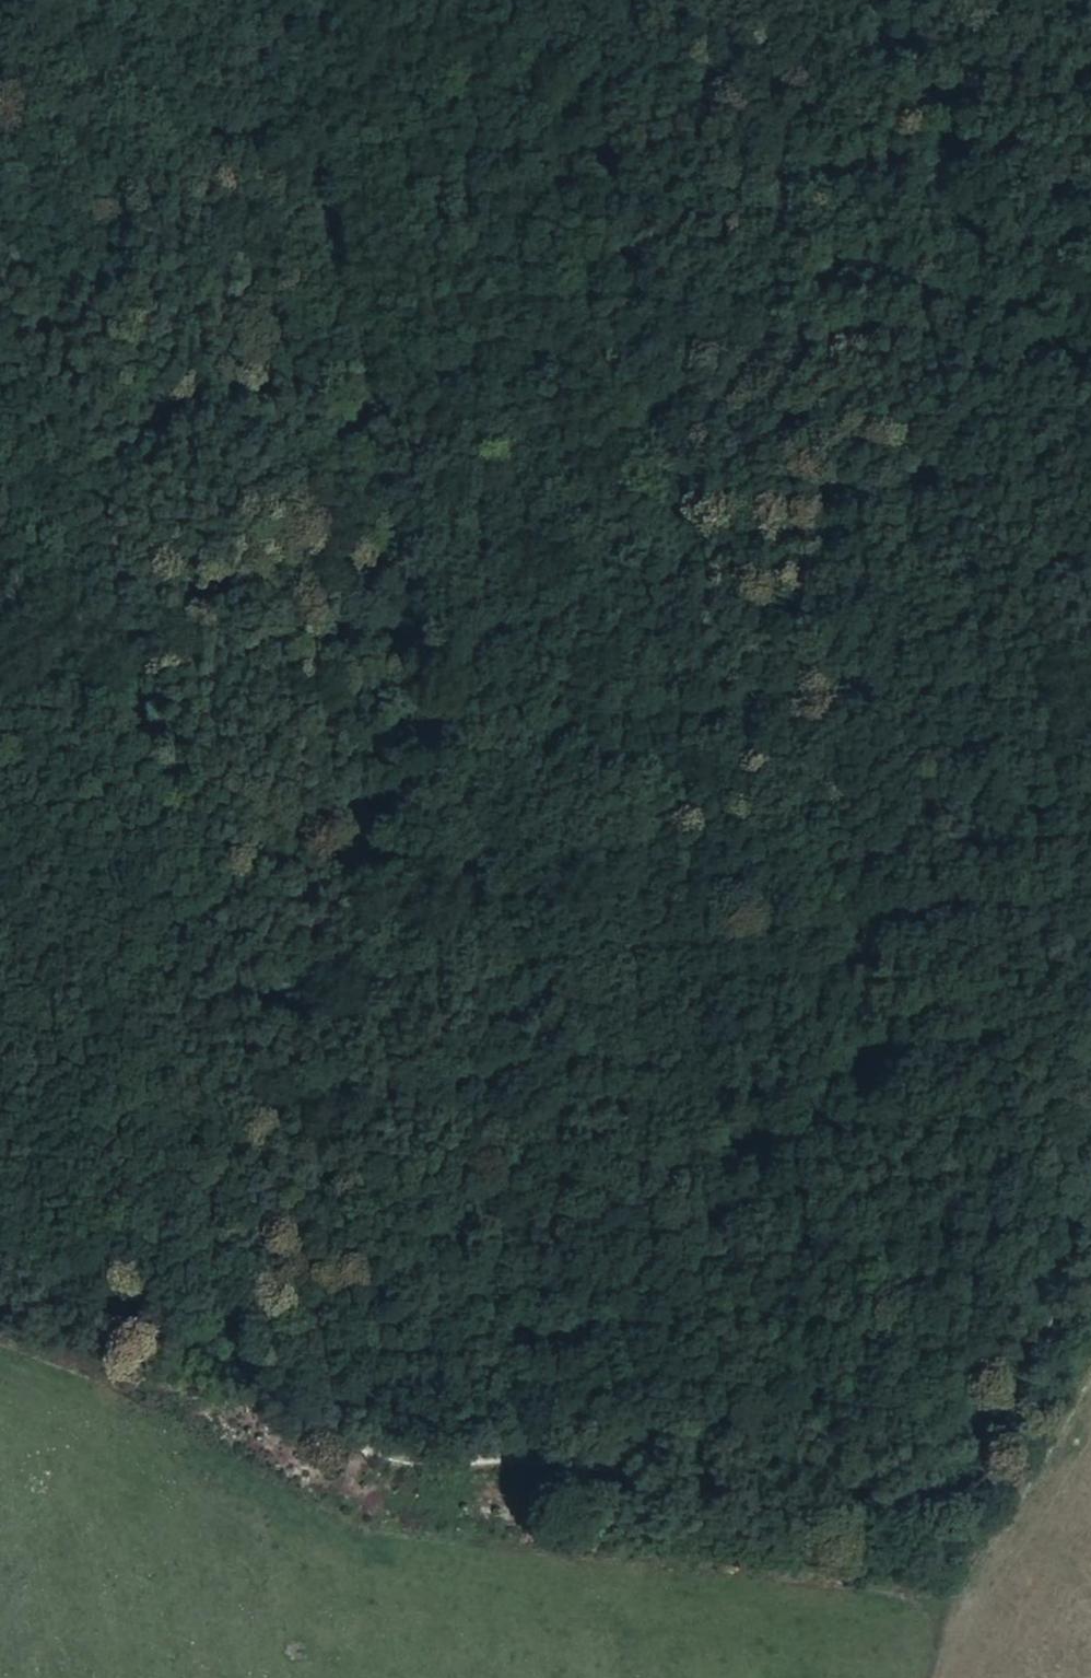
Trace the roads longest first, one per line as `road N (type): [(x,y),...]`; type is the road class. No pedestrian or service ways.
road 1 (track): [(1090,1158),(948,1538),(0,1325)]

